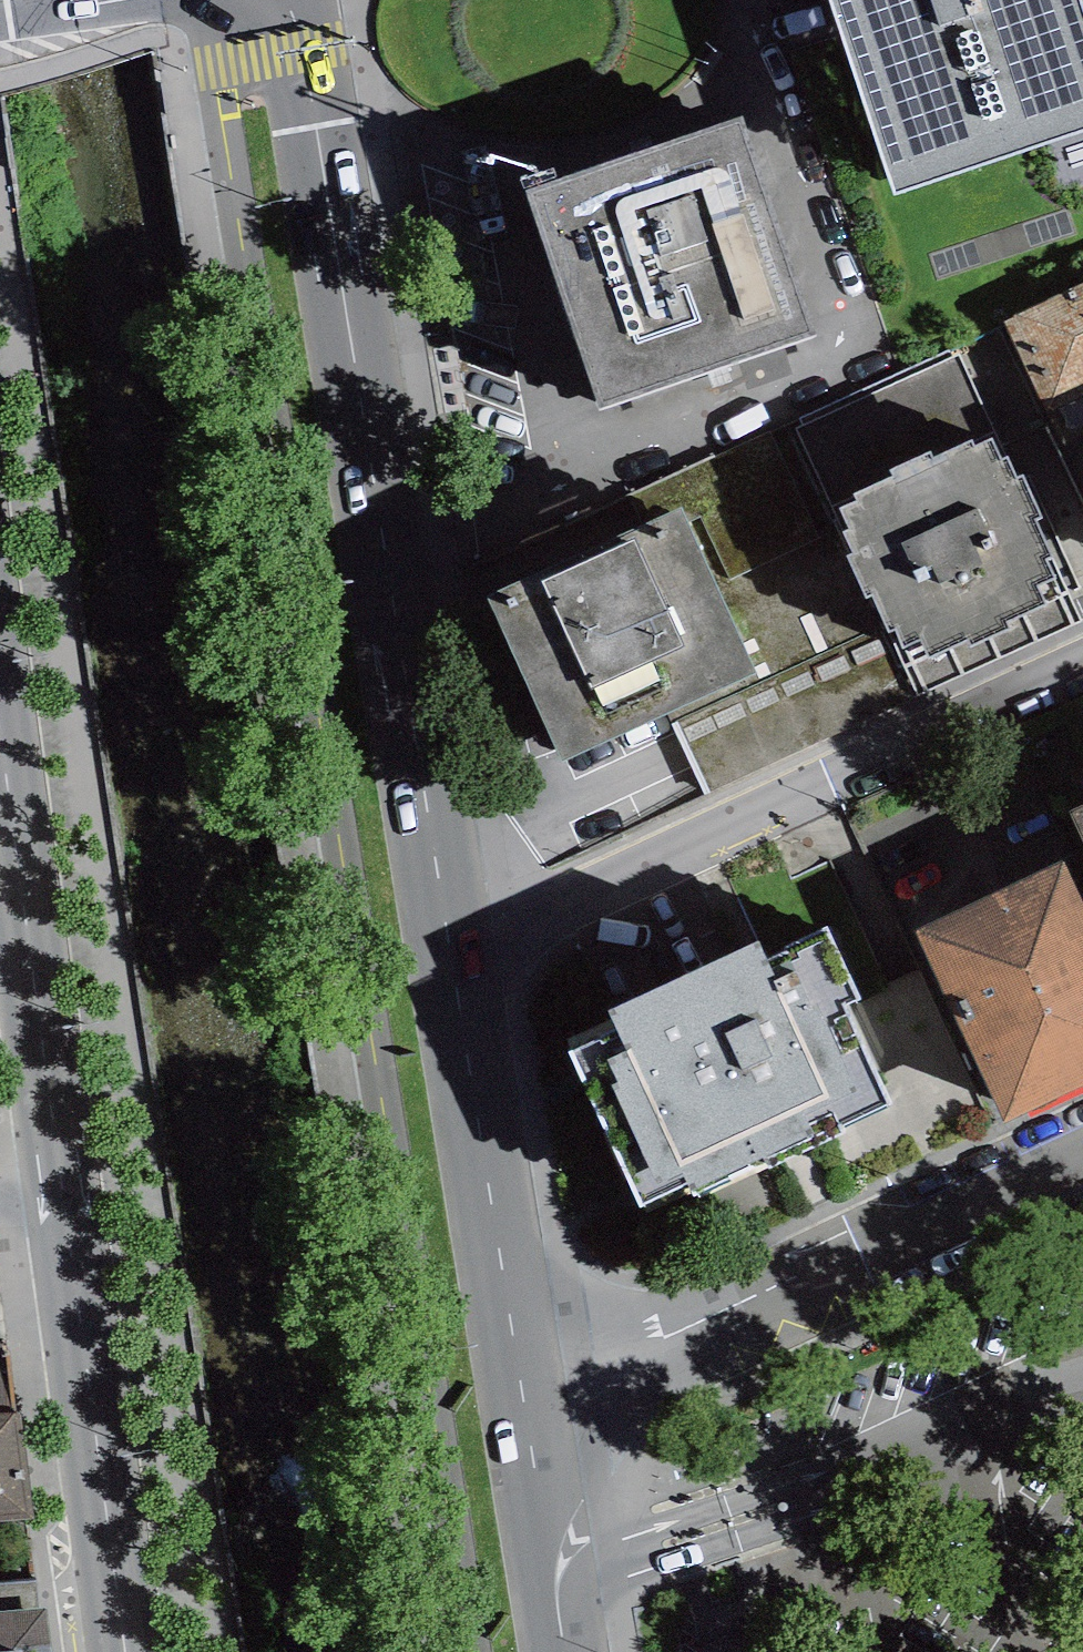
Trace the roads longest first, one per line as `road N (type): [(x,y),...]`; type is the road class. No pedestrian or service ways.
road 1 (secondary): [(452,958),(309,105),(258,45),(247,0)]
road 2 (residential): [(452,958),(1082,680)]
road 3 (residential): [(525,1410),(1082,1156)]
road 4 (tertiary): [(0,720),(70,1210)]
road 5 (secondary): [(525,1410),(452,958)]
road 6 (tertiary): [(70,1210),(127,1651)]
road 7 (secondary): [(566,1651),(525,1410)]

